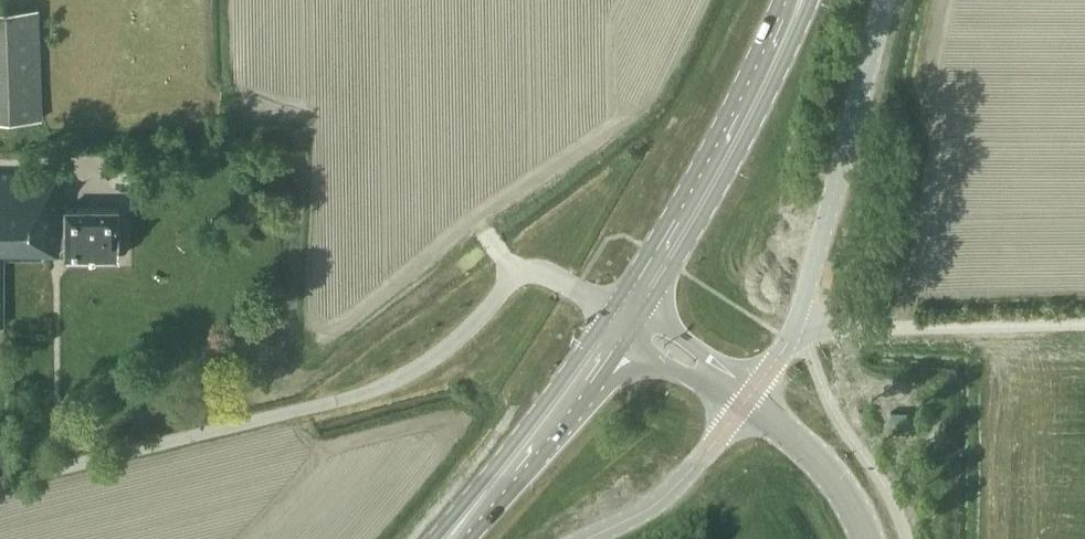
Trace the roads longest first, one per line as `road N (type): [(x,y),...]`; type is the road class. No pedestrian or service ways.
road 1 (unclassified): [(0,482),(378,388),(443,350),(527,272),(560,281),(608,311)]
road 2 (primary): [(778,0),(717,131),(608,311)]
road 3 (primary): [(646,311),(747,136),(812,0)]
road 4 (unclassified): [(797,322),(884,0)]
road 5 (primary): [(608,311),(432,538)]
road 6 (unclassified): [(1084,323),(797,322)]
road 7 (primary): [(471,538),(625,342)]
road 8 (unclassified): [(586,538),(667,495),(747,400)]
road 9 (tertiary): [(869,538),(829,472),(747,400)]

